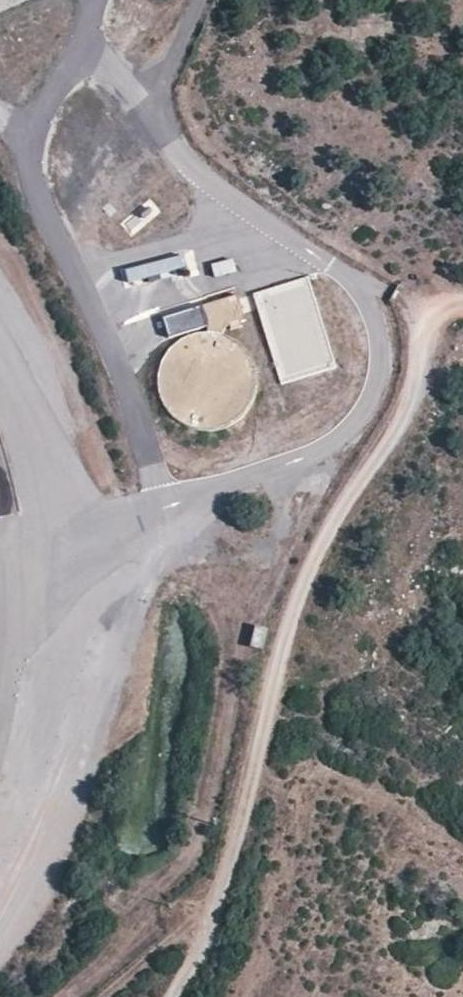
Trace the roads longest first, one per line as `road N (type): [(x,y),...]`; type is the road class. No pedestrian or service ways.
road 1 (track): [(462,307),(450,307),(424,329),(417,387),(308,575),(220,917),(175,996)]
road 2 (track): [(157,551),(212,599),(229,637),(221,750),(201,838),(186,865),(125,920),(108,963),(70,996)]
road 3 (track): [(0,938),(40,876),(89,760),(163,514)]
road 4 (track): [(153,112),(194,0)]

